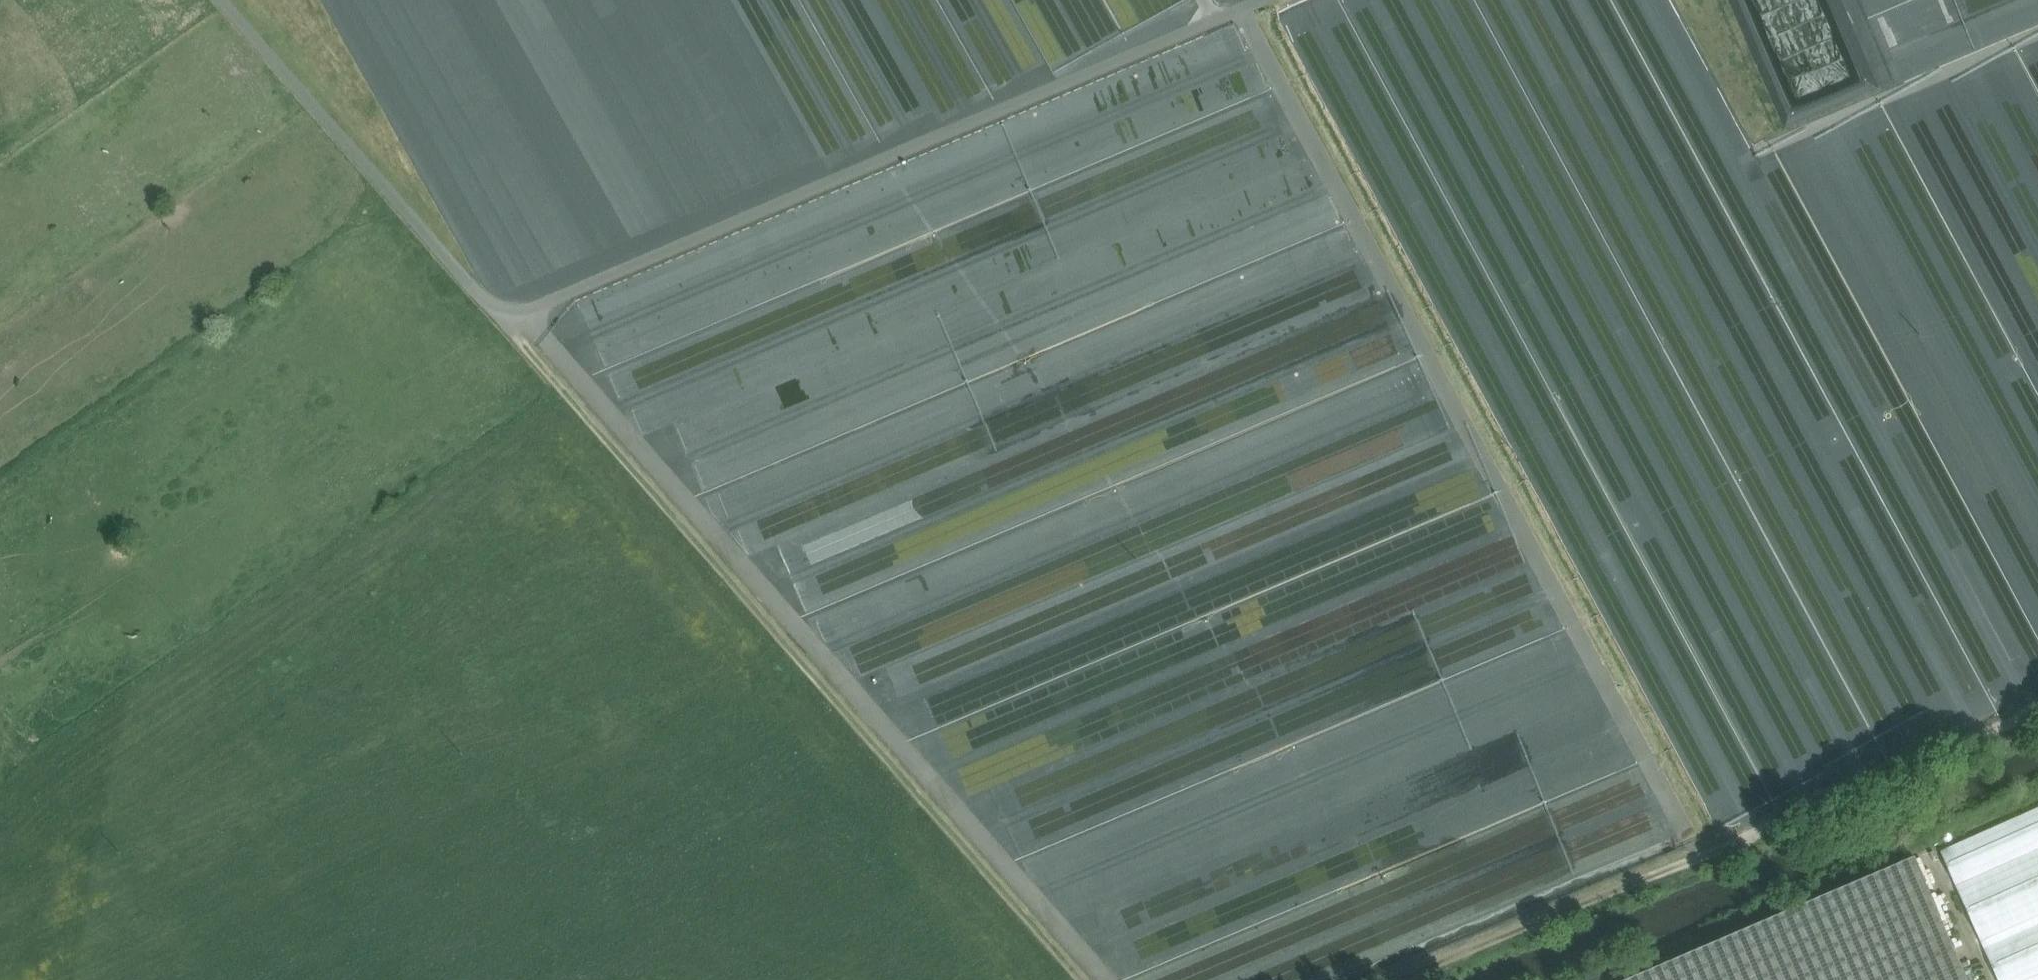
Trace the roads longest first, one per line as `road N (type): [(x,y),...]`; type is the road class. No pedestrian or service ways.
road 1 (track): [(519,314),(1075,979)]
road 2 (track): [(519,314),(1264,0)]
road 3 (track): [(1407,979),(2037,708)]
road 4 (track): [(222,0),(481,301),(519,314)]

